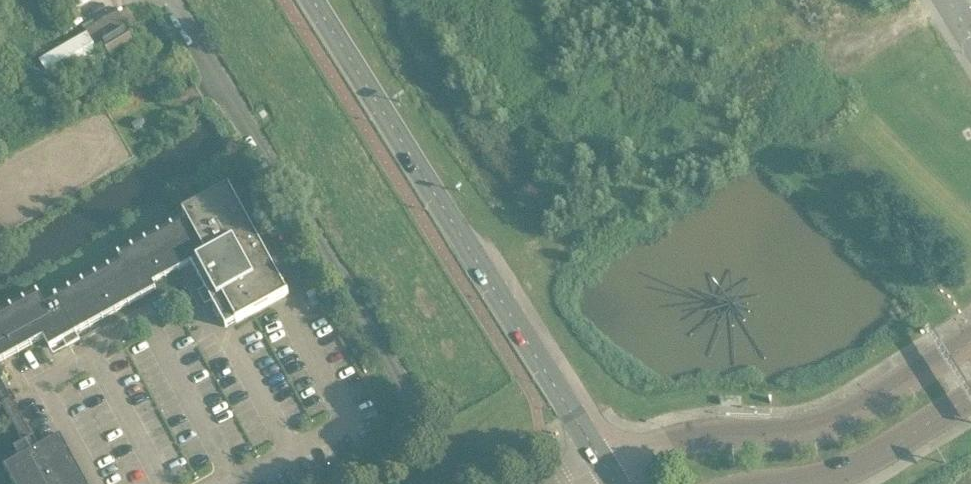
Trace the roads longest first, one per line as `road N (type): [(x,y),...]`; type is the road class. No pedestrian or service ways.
road 1 (unclassified): [(354,483),(403,451),(412,435),(406,382),(175,0)]
road 2 (secondary): [(604,465),(312,0)]
road 3 (secondary): [(970,345),(837,428),(803,437),(699,438),(604,465)]
road 4 (secondary): [(782,483),(853,469),(970,400)]

